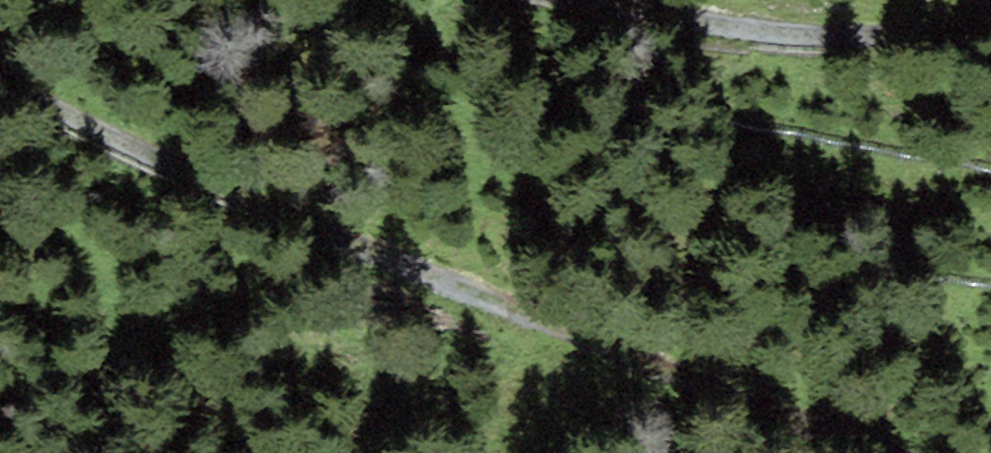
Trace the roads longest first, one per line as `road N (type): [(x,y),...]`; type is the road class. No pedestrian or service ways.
road 1 (track): [(877,452),(523,315),(0,70)]
road 2 (track): [(556,0),(806,44),(990,39)]

